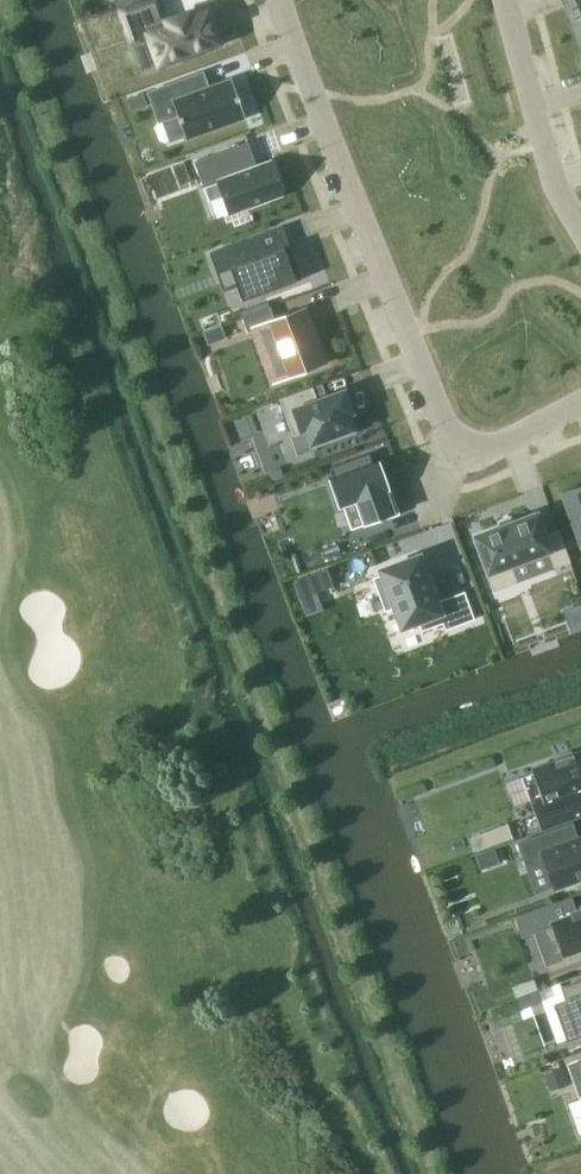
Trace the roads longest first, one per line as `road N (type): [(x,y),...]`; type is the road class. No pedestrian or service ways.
road 1 (residential): [(580,403),(497,448),(463,448),(452,438),(282,0)]
road 2 (residential): [(580,219),(555,175),(508,0)]

